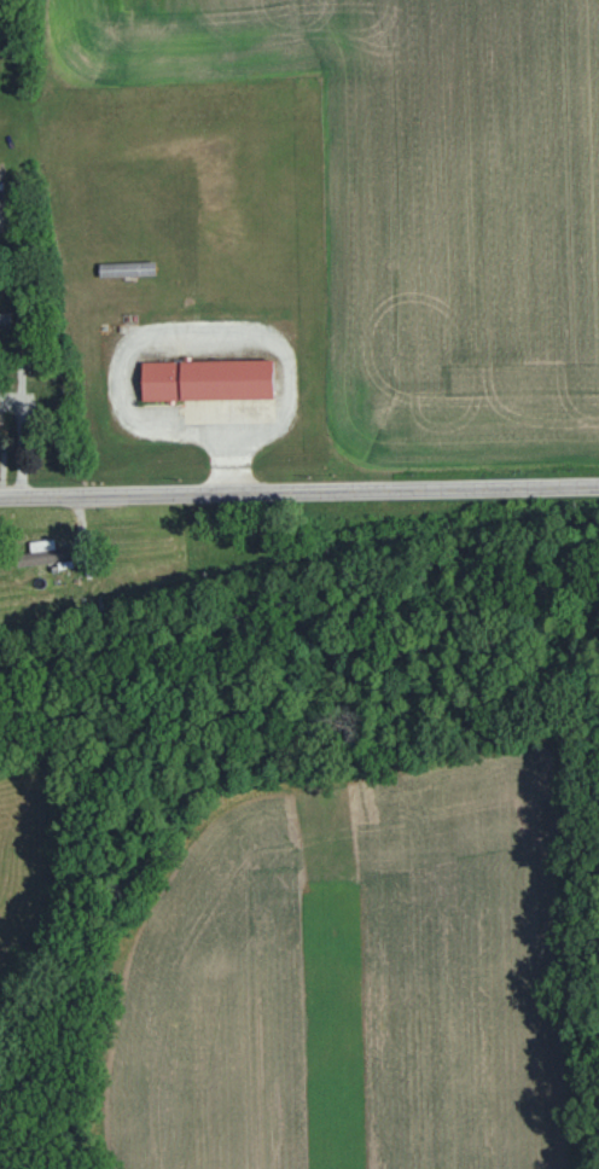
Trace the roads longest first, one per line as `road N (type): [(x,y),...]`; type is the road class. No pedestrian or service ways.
road 1 (secondary): [(229,493),(598,483)]
road 2 (secondary): [(94,495),(229,493)]

